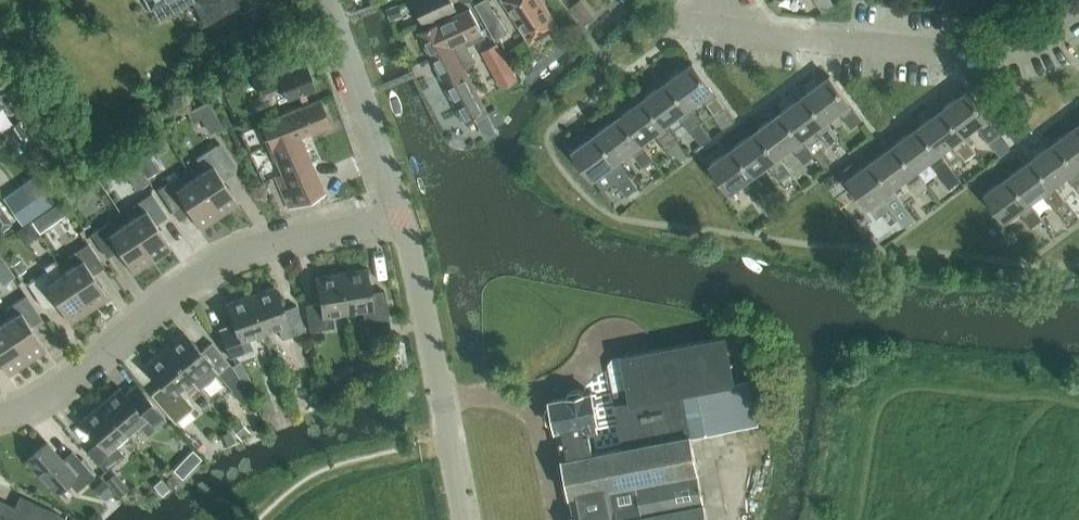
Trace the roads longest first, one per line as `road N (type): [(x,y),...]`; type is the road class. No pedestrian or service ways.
road 1 (residential): [(0,414),(37,402),(220,261),(283,239),(401,219)]
road 2 (residential): [(664,23),(977,54),(1032,45),(1078,17)]
road 3 (unclassified): [(464,519),(401,219)]
road 4 (unclassified): [(401,219),(326,0)]

